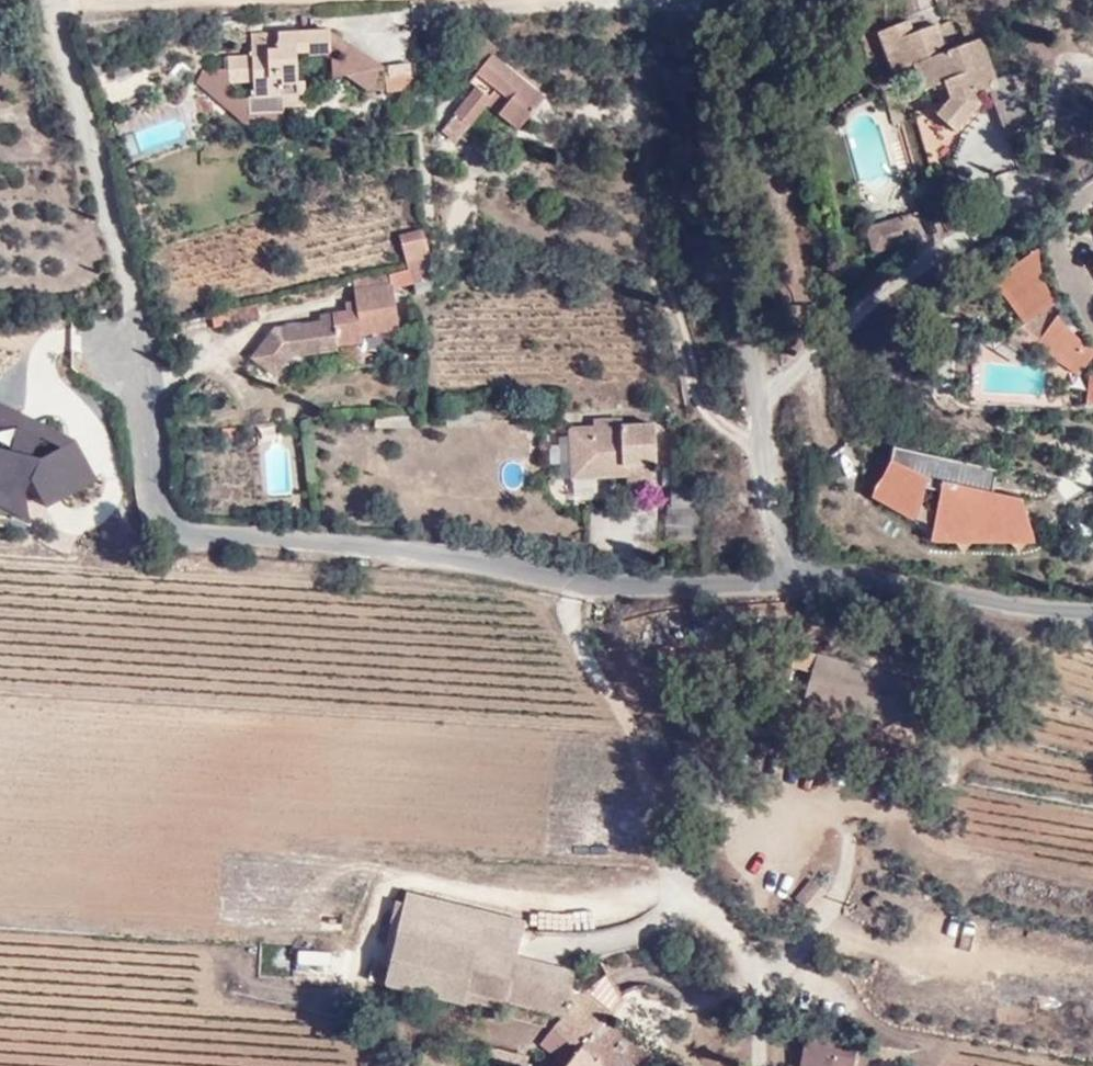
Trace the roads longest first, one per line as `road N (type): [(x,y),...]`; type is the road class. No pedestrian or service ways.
road 1 (unclassified): [(46,0),(137,322),(169,514),(185,532),(324,541),(628,591),(800,575)]
road 2 (unclassified): [(722,0),(713,144),(772,506),(800,575)]
road 3 (unclassified): [(800,575),(831,572),(1018,612),(1092,612)]

